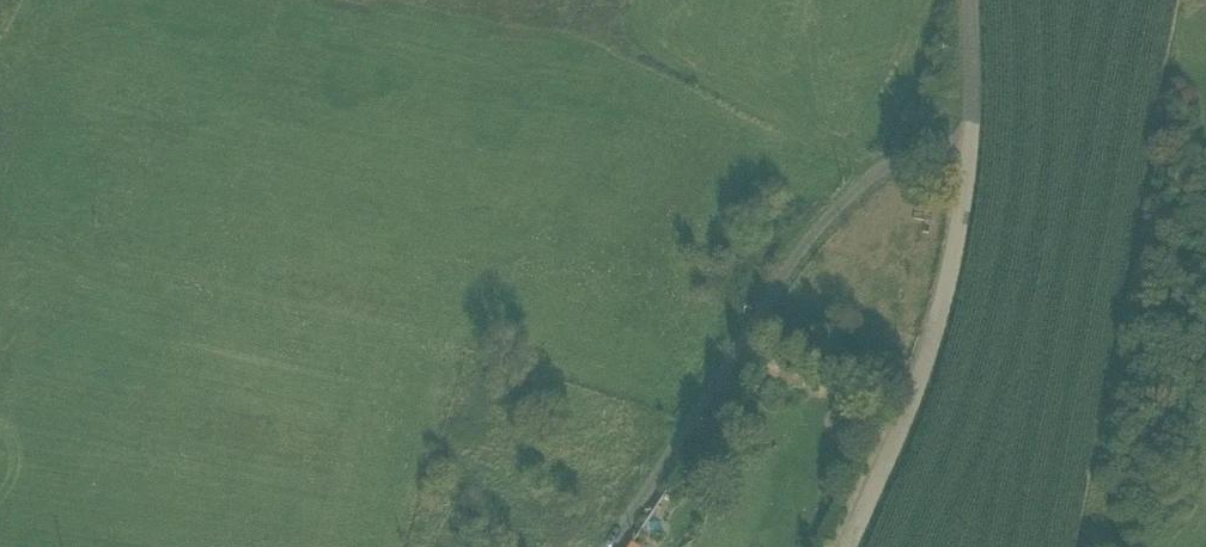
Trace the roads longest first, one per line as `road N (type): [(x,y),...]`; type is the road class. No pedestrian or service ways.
road 1 (residential): [(612,546),(804,254),(840,214),(919,156),(966,152)]
road 2 (residential): [(966,152),(945,288),(912,409),(847,546)]
road 3 (residential): [(967,0),(966,152)]

